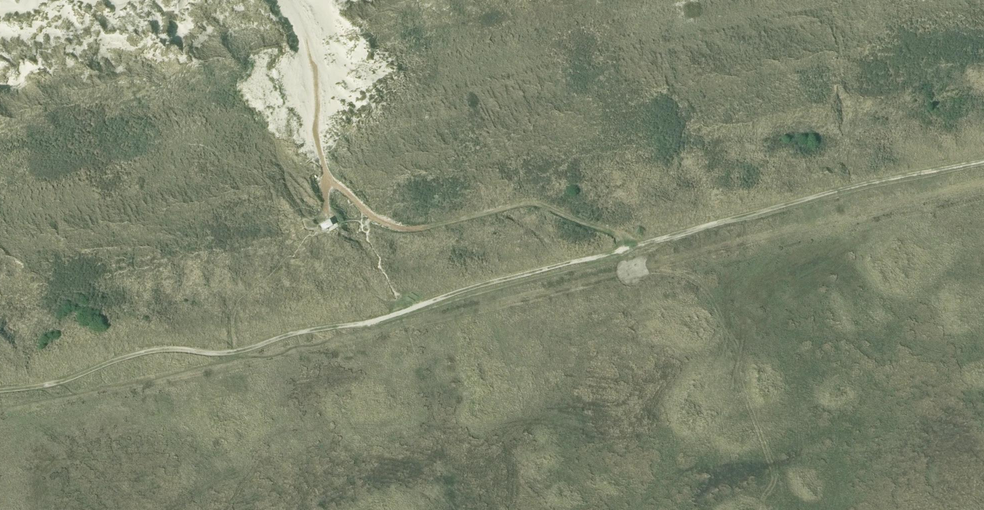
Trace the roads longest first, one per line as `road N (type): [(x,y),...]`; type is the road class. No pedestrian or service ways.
road 1 (track): [(0,390),(62,380),(143,352),(230,352),(369,322),(626,247)]
road 2 (track): [(626,247),(609,231),(536,205),(412,229),(374,218),(329,176),(320,155),(310,61),(285,0)]
road 3 (track): [(626,247),(983,159)]

